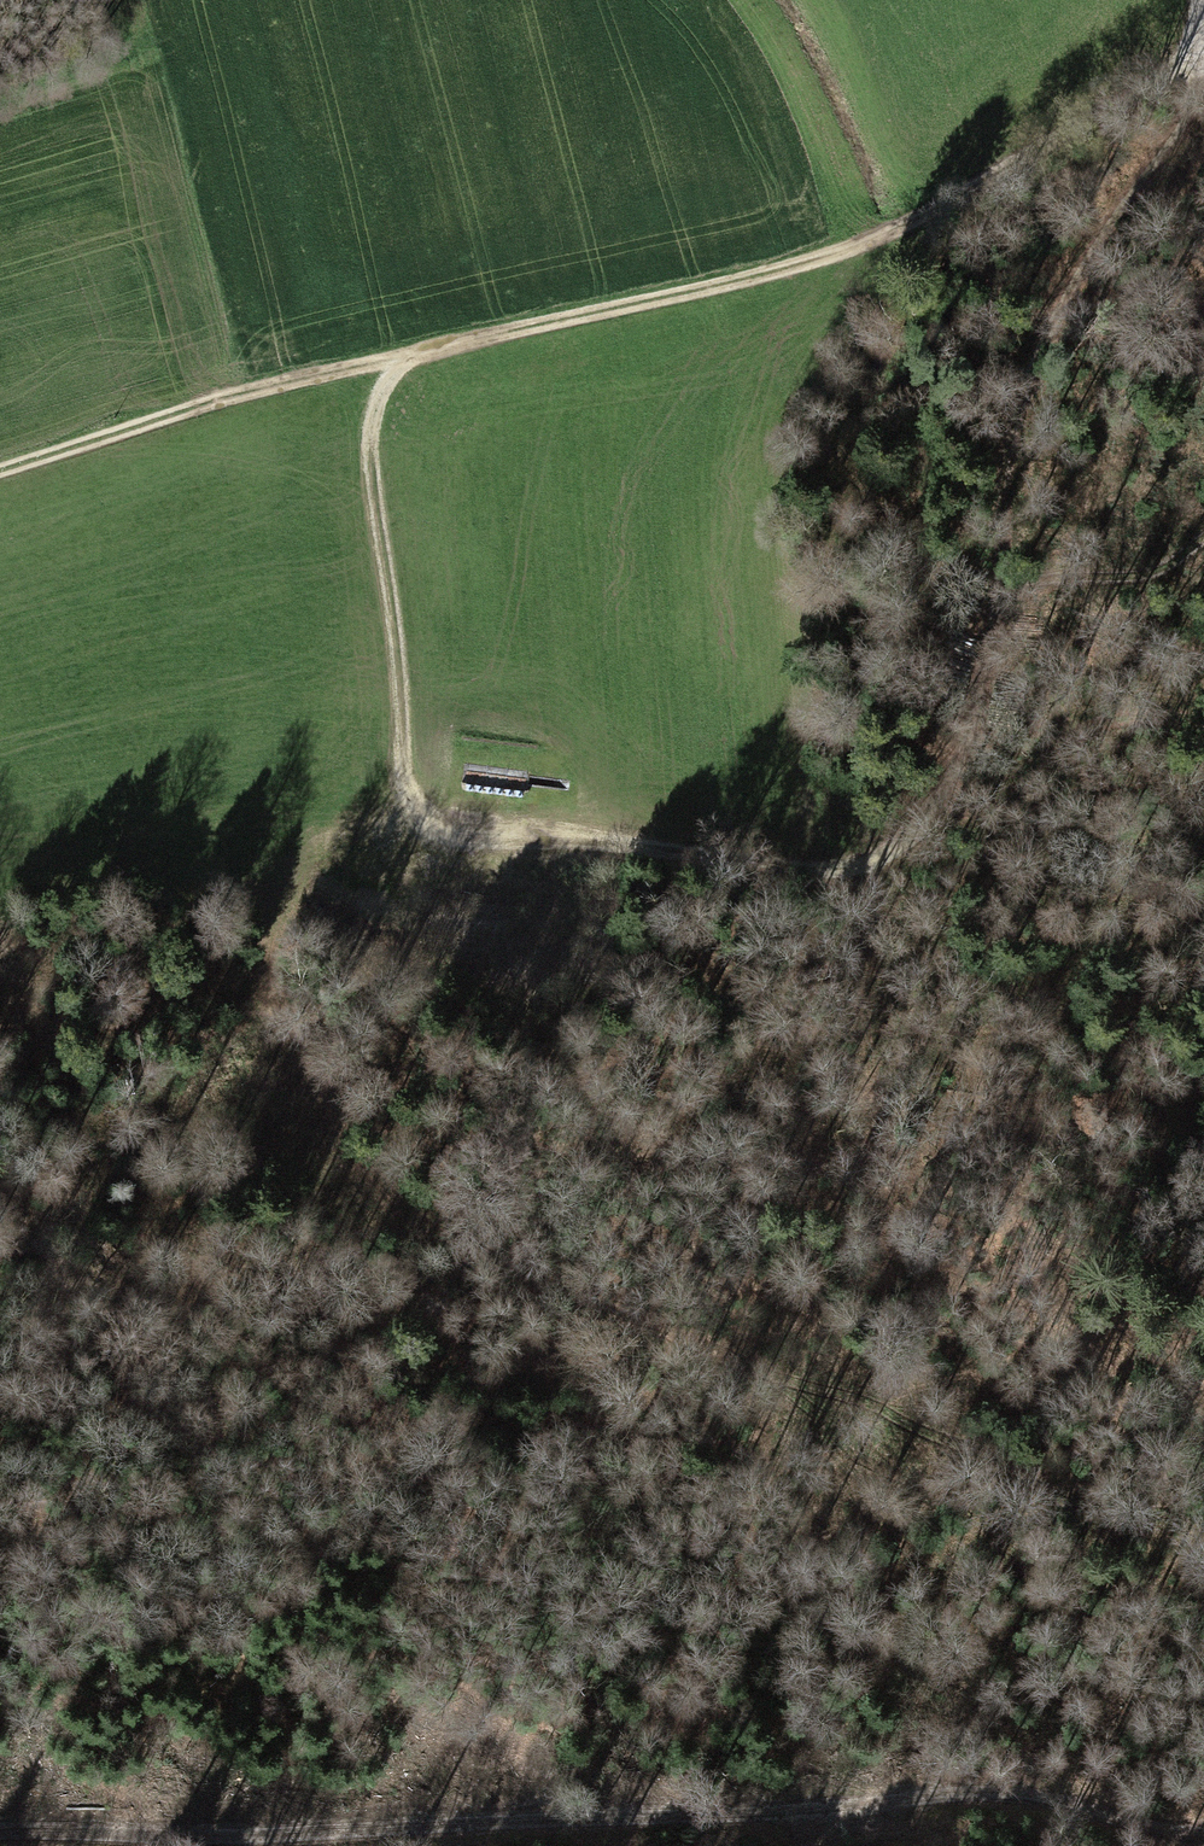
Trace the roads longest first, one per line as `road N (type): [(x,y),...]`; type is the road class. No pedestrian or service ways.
road 1 (track): [(400,360),(373,399),(369,490),(405,752),(391,795),(298,881),(278,924),(285,1006),(307,1068),(375,1177),(408,1215),(452,1239),(949,1437),(1066,1501),(1203,1510)]
road 2 (track): [(0,472),(226,400),(702,298),(929,230),(1203,65)]
road 3 (track): [(0,1831),(279,1832),(978,1785),(1066,1796),(1180,1835),(1203,1833)]
road 4 (track): [(1203,80),(1190,114),(1098,241),(1020,405),(963,762),(906,839),(858,872)]
road 5 (track): [(858,872),(432,810),(391,795)]
road 6 (track): [(1203,536),(1168,562),(1137,571),(994,588)]

